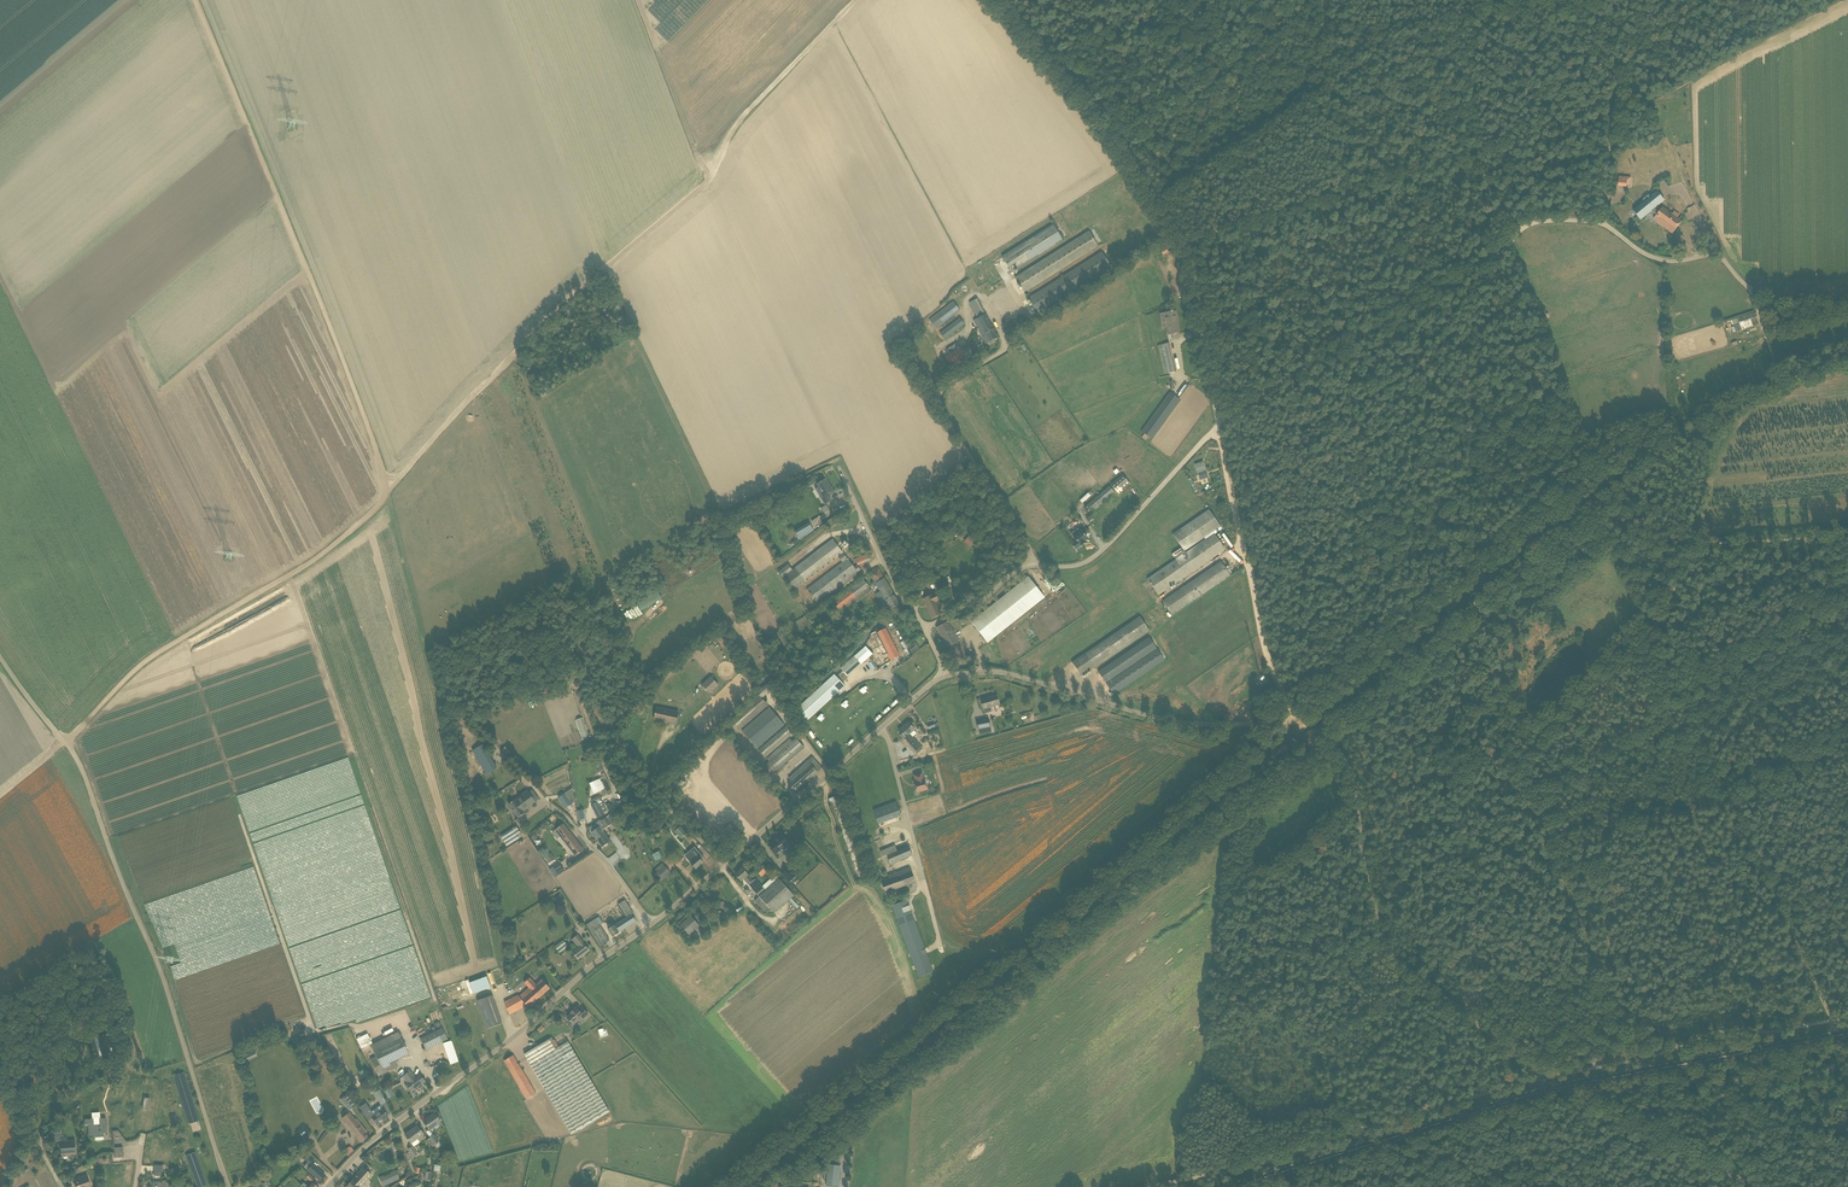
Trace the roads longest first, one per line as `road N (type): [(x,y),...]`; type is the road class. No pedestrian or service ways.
road 1 (track): [(856,0),(750,108),(708,180),(516,353),(372,515),(307,567),(154,656),(0,796)]
road 2 (unclassified): [(1560,1088),(1390,949),(1372,910),(1343,768),(1303,726),(1169,721),(1002,672),(944,676)]
road 3 (unclassified): [(328,1186),(377,1137),(670,911),(883,727)]
road 4 (track): [(1847,1055),(1593,516)]
road 5 (unclassified): [(228,1186),(161,972),(84,772),(0,656)]
road 6 (track): [(389,492),(322,305),(195,0)]
road 7 (track): [(389,492),(504,973)]
road 8 (unclassified): [(944,676),(925,628),(970,609),(1032,563),(1078,566),(1097,555),(1219,426)]
road 9 (track): [(438,1091),(401,1018),(314,1033),(234,798)]
road 10 (track): [(1199,292),(1189,245),(1129,153),(1000,0)]
road 11 (track): [(1219,426),(1492,259),(1516,235)]
road 12 (primary): [(1233,1186),(1560,1088)]
road 13 (track): [(630,645),(516,353)]
road 14 (track): [(708,180),(837,461)]
road 15 (track): [(1294,722),(1262,644),(1219,426)]
road 16 (track): [(1189,245),(1323,197),(1474,156)]
road 17 (primary): [(1560,1088),(1847,1034)]
road 18 (unclassified): [(1847,295),(1757,291),(1719,256),(1666,261),(1602,224)]
road 19 (track): [(1847,1),(1654,103),(1620,84)]
road 20 (track): [(1645,1058),(1544,842)]
road 21 (track): [(1690,811),(1776,1031)]
road 22 (unclassified): [(1602,224),(1620,84),(1602,63),(1599,0)]
road 23 (unclassified): [(1756,1186),(1560,1088)]
road 24 (track): [(1521,230),(1474,156),(1474,25)]
road 25 (track): [(1579,423),(1511,240)]
road 26 (track): [(1698,436),(1719,405),(1777,377),(1751,288)]
road 27 (track): [(1735,805),(1544,842)]
road 28 (track): [(1331,747),(1456,633),(1479,623)]
road 29 (track): [(1326,27),(1331,182),(1323,197)]
road 30 (track): [(1511,776),(1360,851)]
road 31 (track): [(1034,980),(1014,963),(941,946),(924,881)]
road 32 (track): [(1461,1011),(1495,975),(1543,993),(1603,973)]
road 33 (unclassified): [(924,881),(883,727)]
road 34 (track): [(1479,623),(1561,558),(1593,516)]
road 35 (track): [(432,671),(524,777)]
road 36 (track): [(1735,805),(1847,755)]

